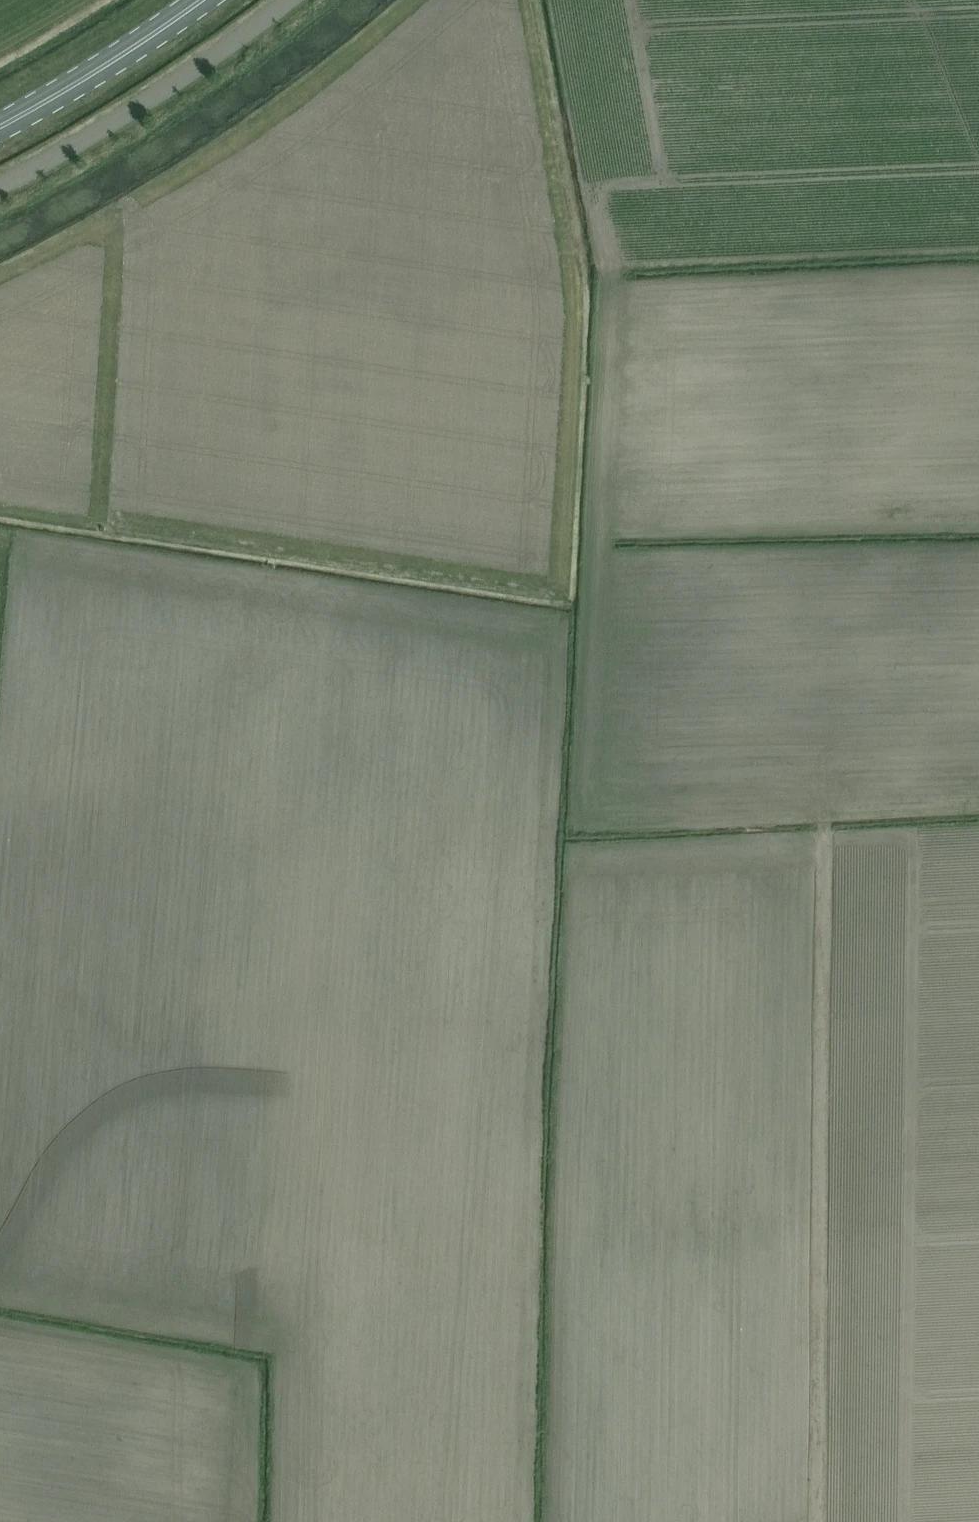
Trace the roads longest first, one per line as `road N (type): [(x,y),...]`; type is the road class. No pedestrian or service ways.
road 1 (unclassified): [(0,183),(134,105),(287,0)]
road 2 (secondary): [(0,127),(200,0)]

